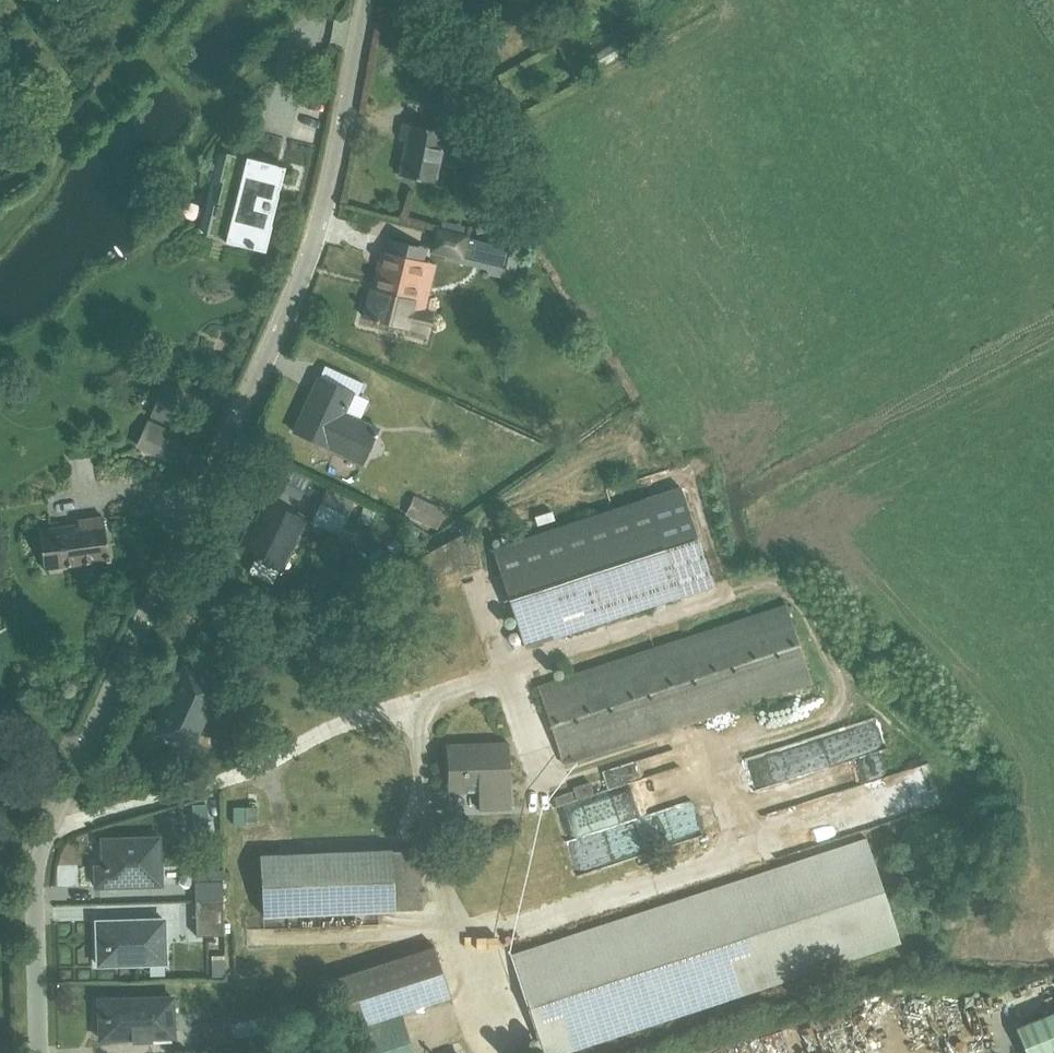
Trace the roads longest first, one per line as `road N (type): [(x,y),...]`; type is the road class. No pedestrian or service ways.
road 1 (unclassified): [(366,0),(341,139),(296,291),(48,824),(35,878),(42,1052)]

